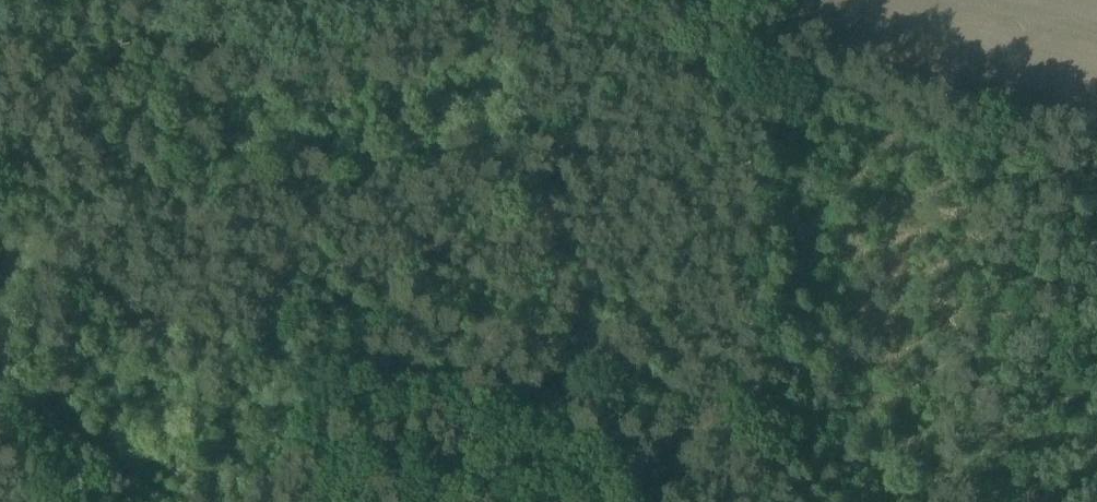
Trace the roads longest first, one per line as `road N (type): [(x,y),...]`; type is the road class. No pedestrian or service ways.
road 1 (track): [(761,0),(749,61),(734,303),(756,501)]

